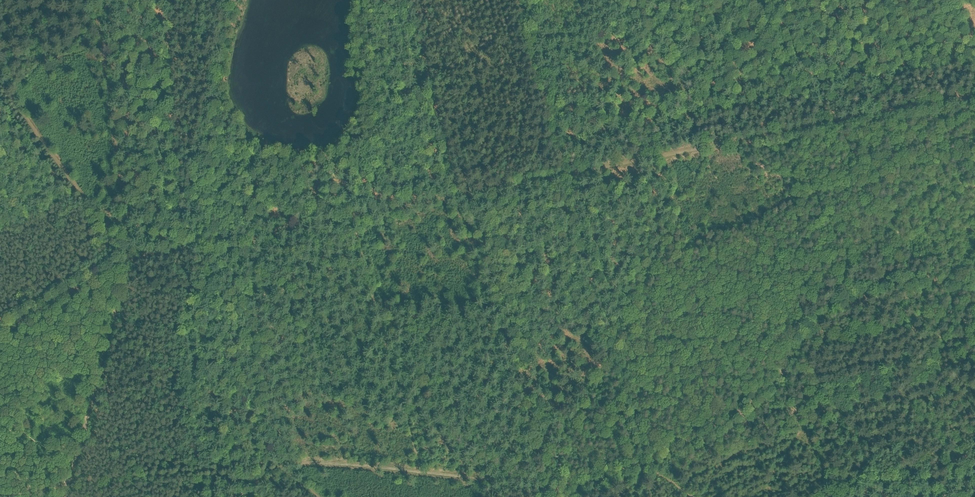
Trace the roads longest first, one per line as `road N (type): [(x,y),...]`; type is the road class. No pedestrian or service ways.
road 1 (track): [(127,257),(974,95)]
road 2 (track): [(517,0),(644,452),(700,496)]
road 3 (track): [(535,476),(651,460),(687,440),(747,401),(838,296),(872,281),(914,274),(974,285)]
road 4 (track): [(272,464),(66,483),(9,496)]
road 5 (track): [(62,496),(123,263)]
road 6 (track): [(127,257),(0,82)]
road 7 (track): [(322,496),(278,461),(420,471)]
road 8 (track): [(0,332),(123,263)]
road 9 (track): [(420,471),(535,476),(525,496)]

